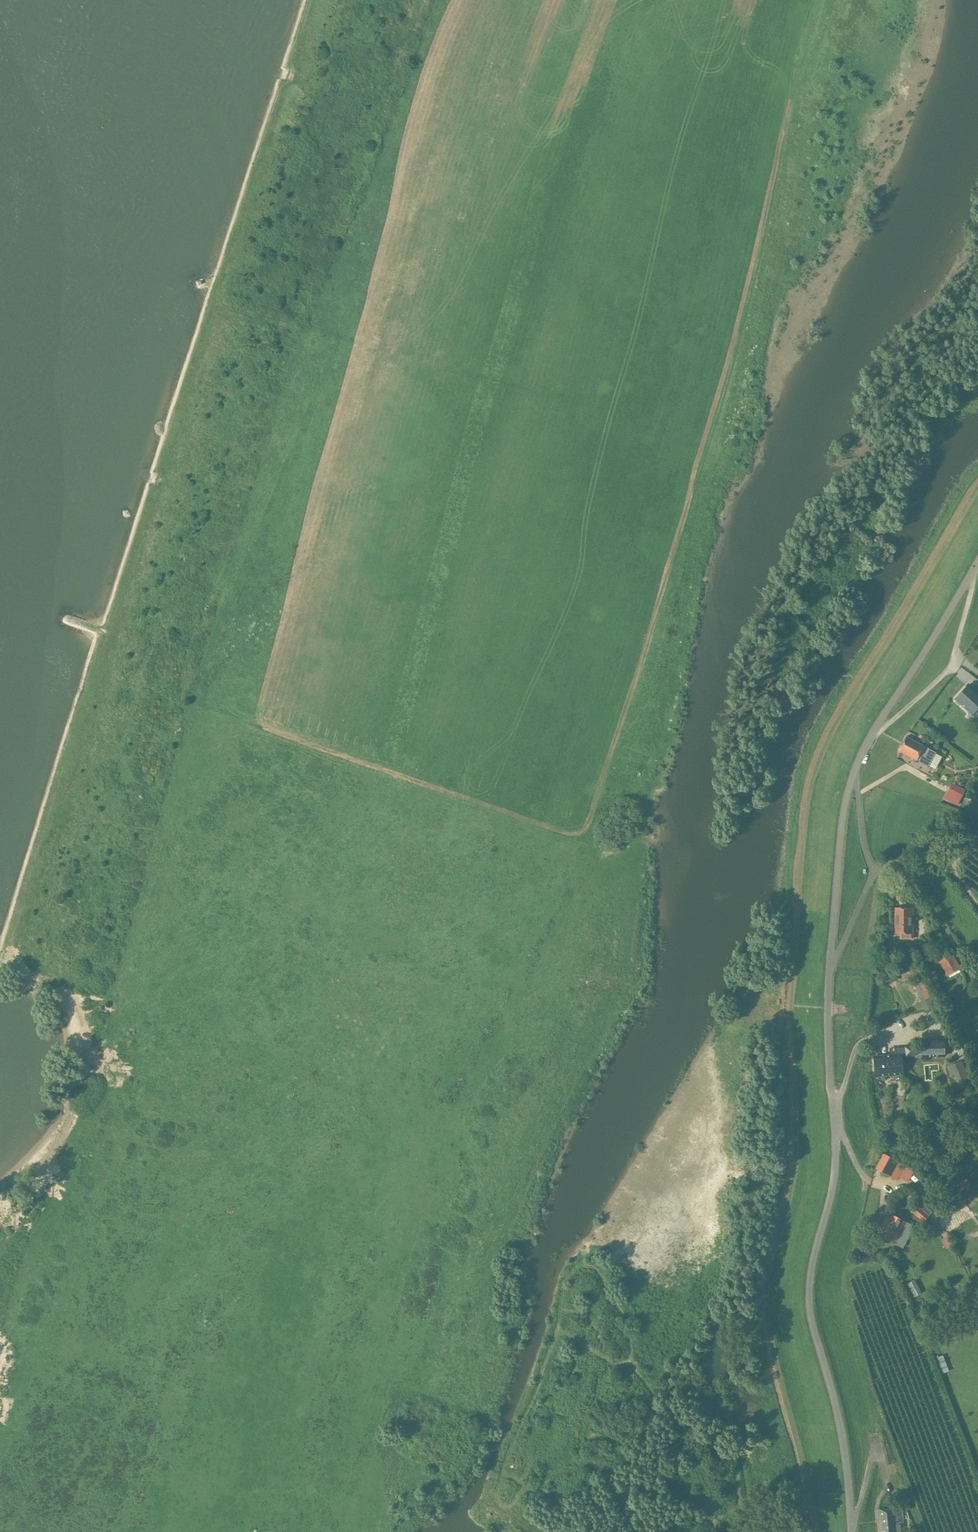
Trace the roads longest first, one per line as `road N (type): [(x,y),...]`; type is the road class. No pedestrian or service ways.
road 1 (unclassified): [(977,562),(868,740),(845,809),(829,983),(836,1164),(809,1298),(842,1435),(852,1531)]
road 2 (track): [(657,429),(710,84),(737,0)]

